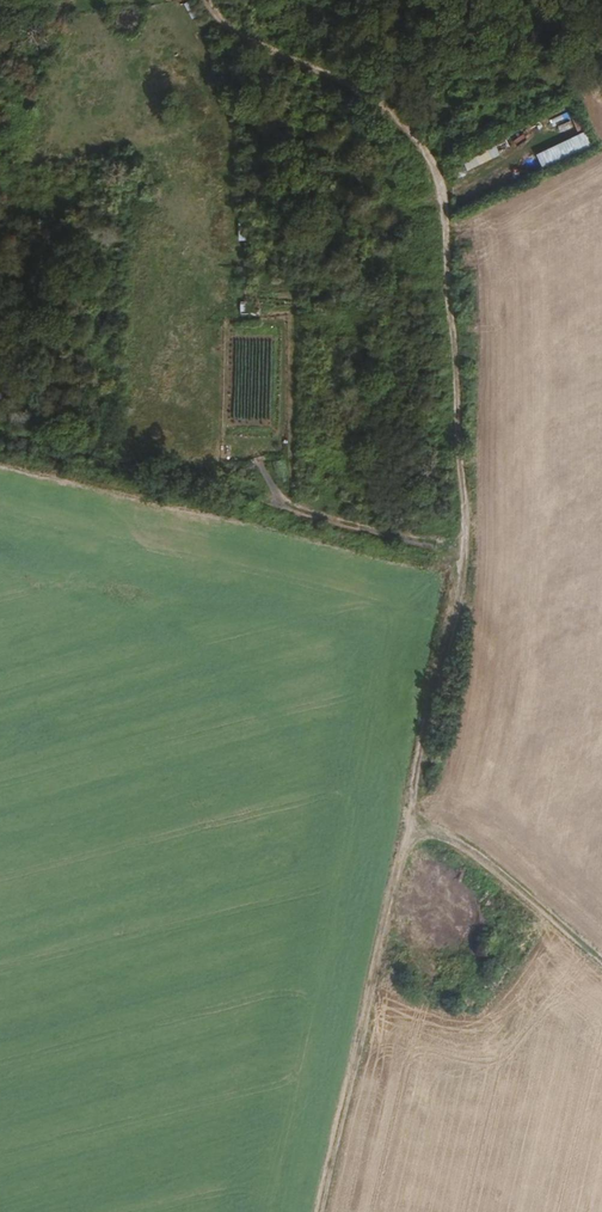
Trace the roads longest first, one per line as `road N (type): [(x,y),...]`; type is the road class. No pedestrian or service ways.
road 1 (track): [(465,549),(446,230),(433,165),(371,99),(242,35),(207,0)]
road 2 (track): [(0,443),(75,468),(465,549)]
road 3 (track): [(409,827),(322,1211)]
road 4 (track): [(465,549),(409,827)]
road 5 (track): [(409,827),(472,850),(601,959)]

